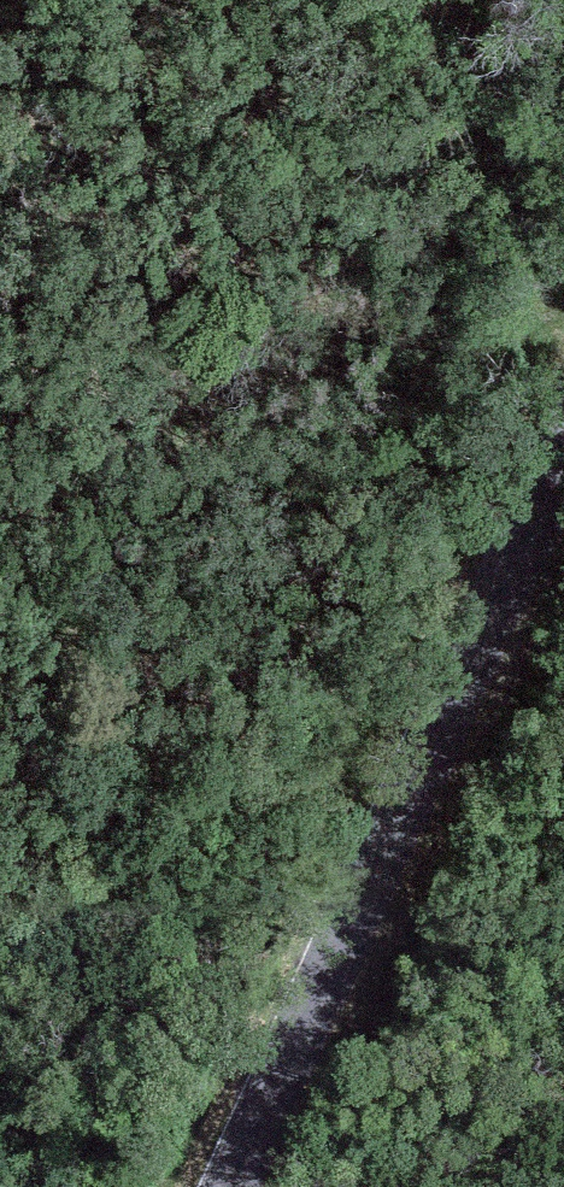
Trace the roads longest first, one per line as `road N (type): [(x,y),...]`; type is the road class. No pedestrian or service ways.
road 1 (tertiary): [(563,428),(223,1186)]
road 2 (track): [(431,732),(108,559),(0,529)]

